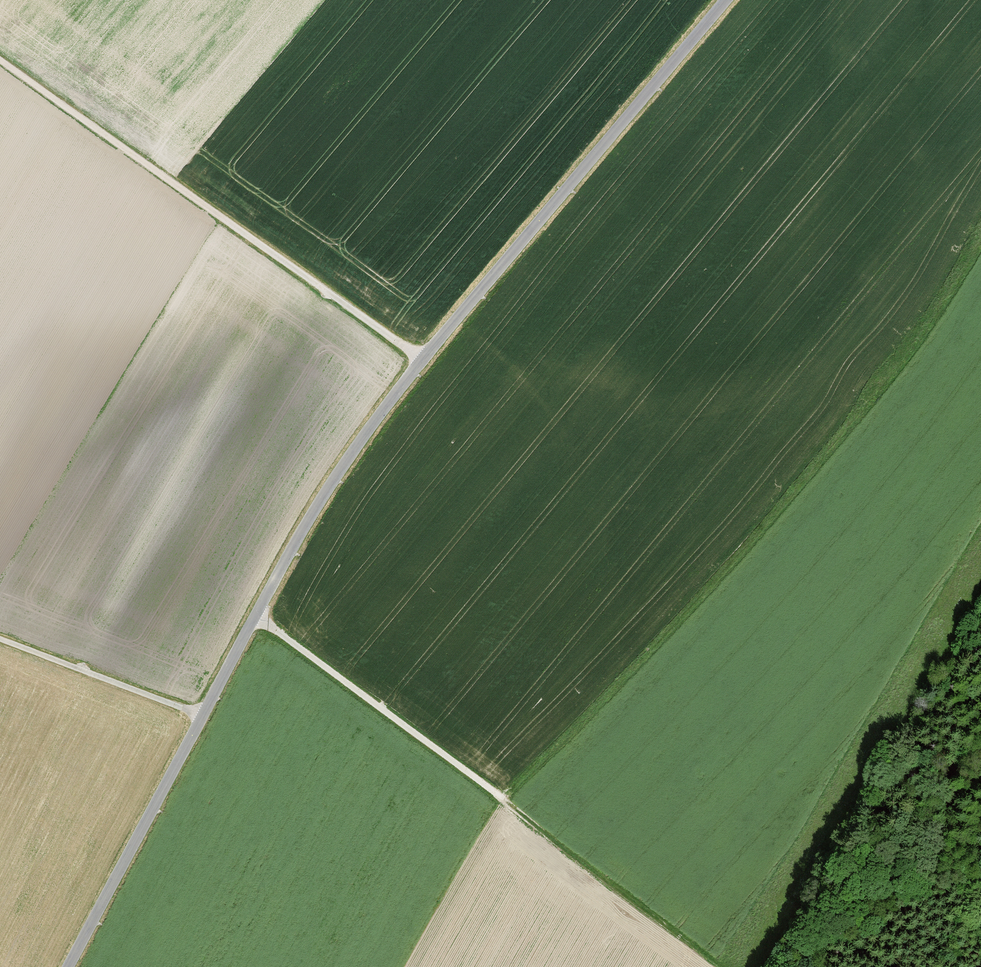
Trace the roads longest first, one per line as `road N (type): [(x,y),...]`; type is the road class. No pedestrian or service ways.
road 1 (tertiary): [(727,0),(424,361),(327,494),(70,966)]
road 2 (motorway): [(980,384),(0,920)]
road 3 (motorway): [(122,966),(980,488)]
road 4 (track): [(258,616),(731,966)]
road 5 (track): [(424,361),(0,59)]
road 6 (track): [(205,716),(0,639)]

